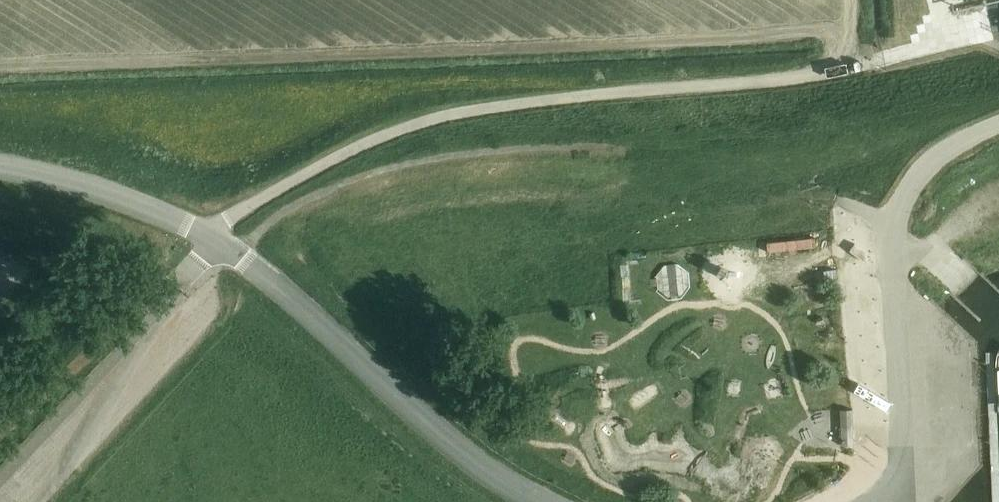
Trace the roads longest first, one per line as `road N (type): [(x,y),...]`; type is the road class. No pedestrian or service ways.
road 1 (unclassified): [(200,229),(368,141),(453,112),(876,63)]
road 2 (unclassified): [(200,229),(543,501)]
road 3 (unclassified): [(875,501),(904,462),(891,231),(907,190),(954,148),(998,124)]
road 4 (unclassified): [(0,162),(90,182),(200,229)]

